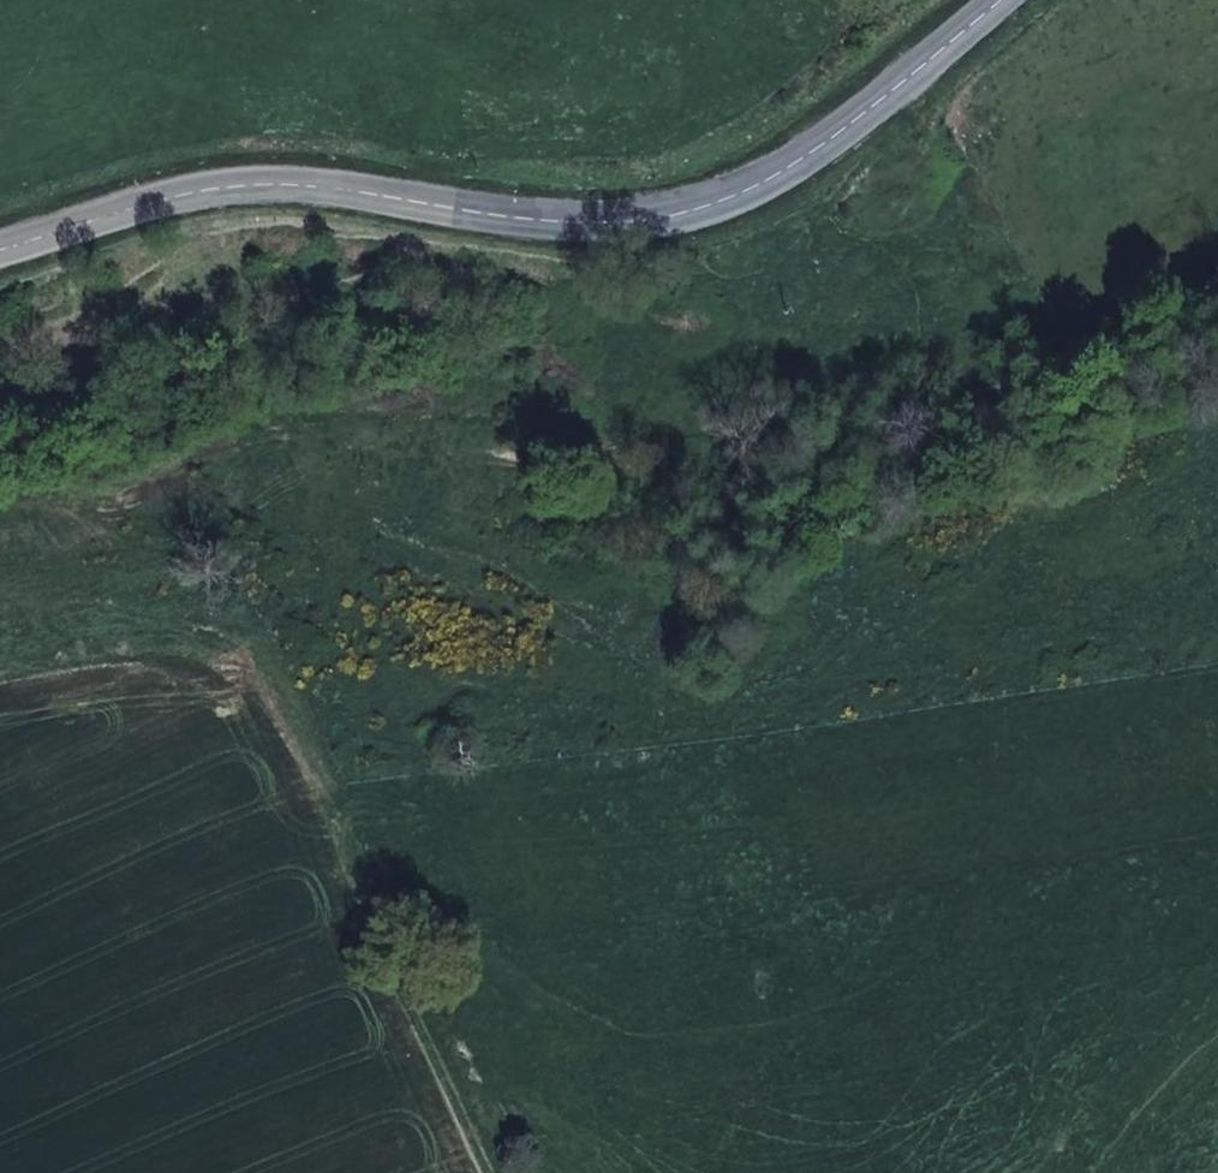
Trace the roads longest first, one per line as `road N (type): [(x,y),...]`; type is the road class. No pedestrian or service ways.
road 1 (secondary): [(1004,0),(878,106),(766,180),(679,211),(589,220),(331,186),(234,185),(0,251)]

